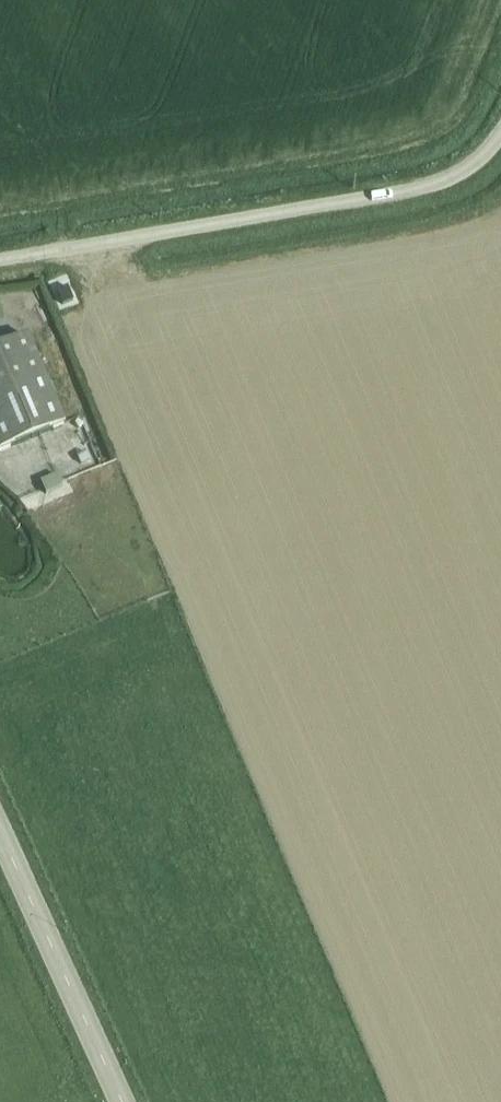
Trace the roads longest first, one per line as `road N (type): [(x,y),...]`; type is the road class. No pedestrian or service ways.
road 1 (unclassified): [(500,142),(449,184),(0,263)]
road 2 (tertiary): [(124,1101),(0,830)]

